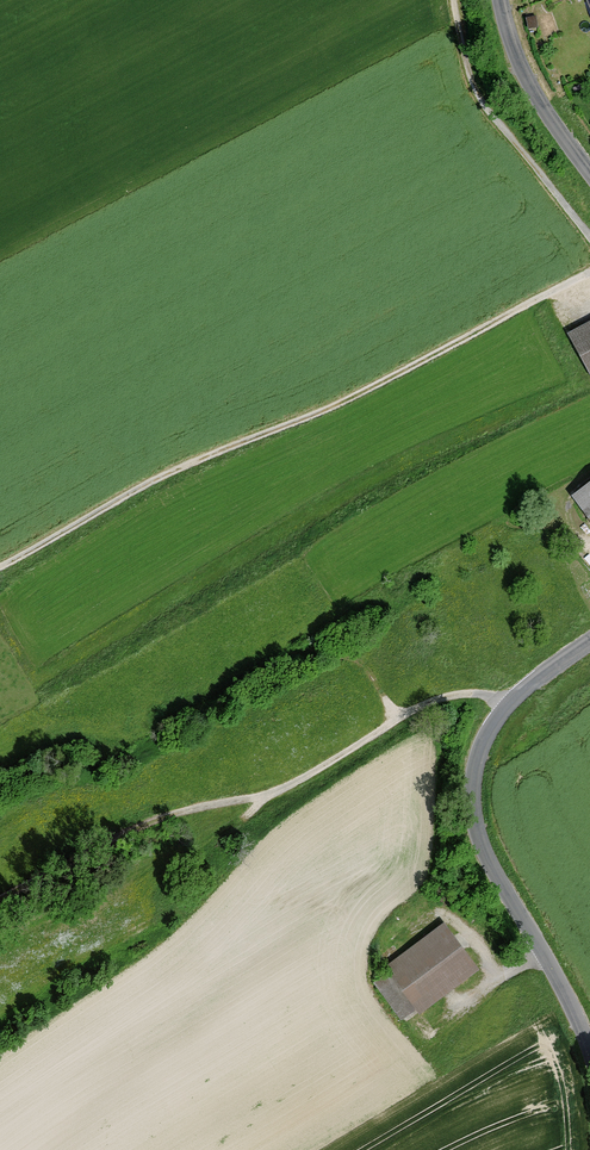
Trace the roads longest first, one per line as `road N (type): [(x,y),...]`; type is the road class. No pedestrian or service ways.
road 1 (track): [(0,568),(179,469),(335,406),(589,273)]
road 2 (track): [(509,704),(471,693),(432,701),(268,795),(189,809),(102,843),(0,898)]
road 3 (tertiary): [(589,641),(509,704),(480,750),(472,792),(488,860),(589,1050)]
road 4 (track): [(268,795),(249,816),(0,955)]
road 5 (track): [(454,0),(476,94),(589,240)]
road 6 (tertiary): [(500,0),(523,73),(589,177)]

